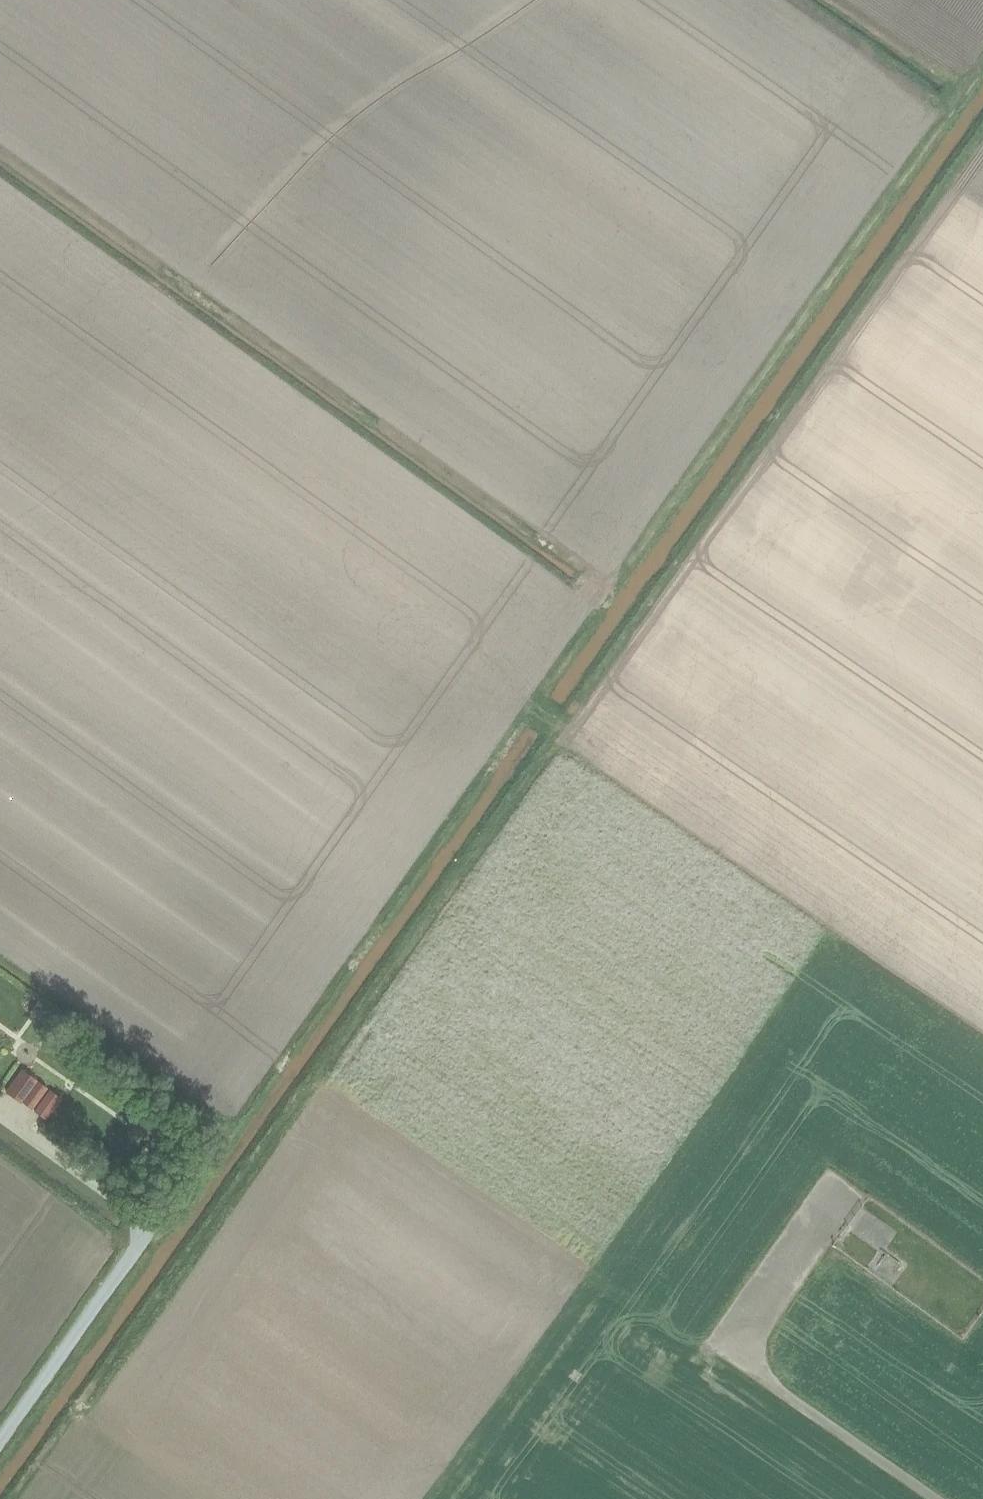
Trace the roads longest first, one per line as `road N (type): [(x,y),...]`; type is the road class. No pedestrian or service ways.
road 1 (unclassified): [(152,1223),(0,1439)]

